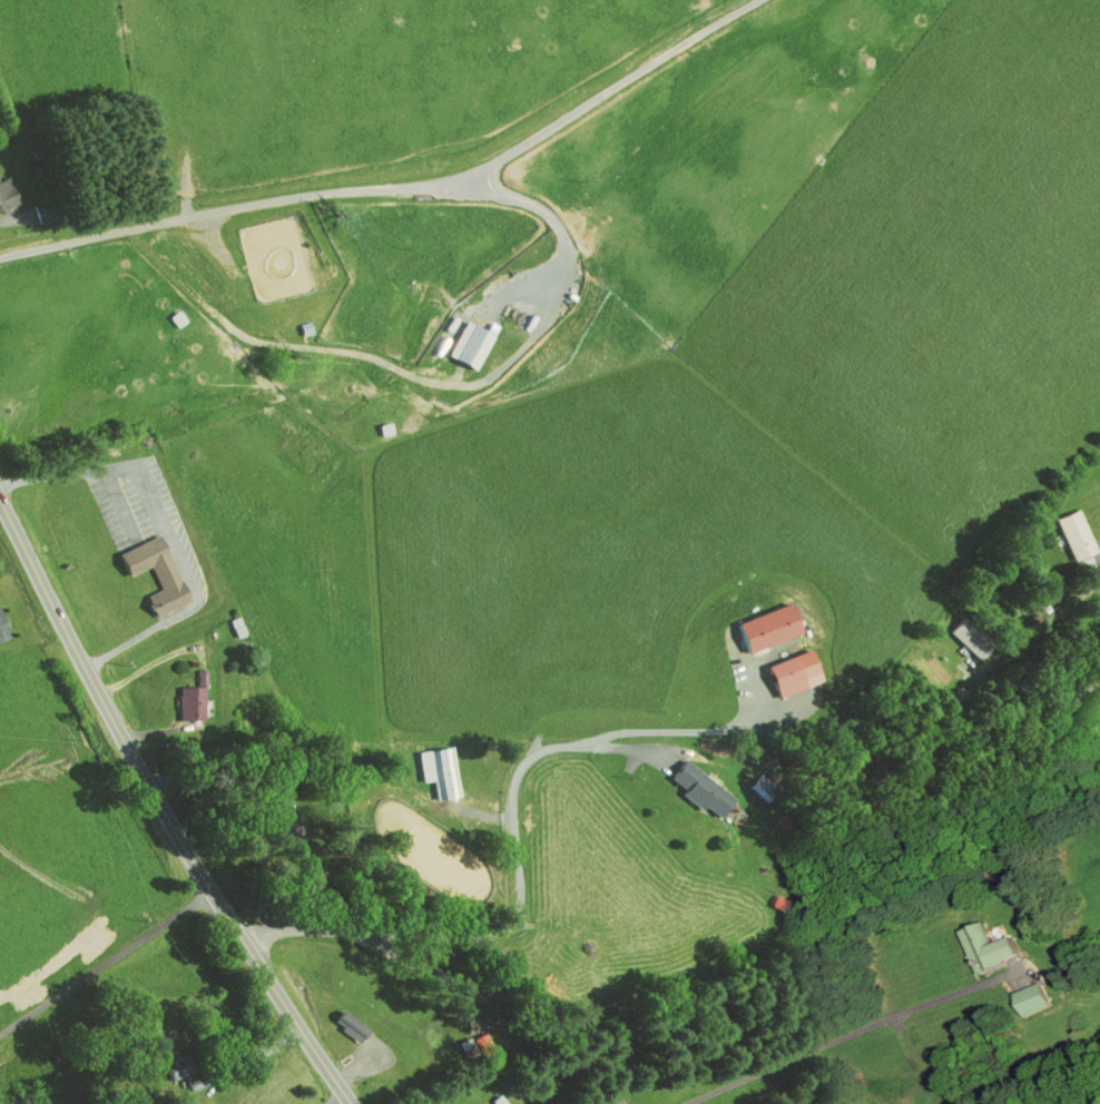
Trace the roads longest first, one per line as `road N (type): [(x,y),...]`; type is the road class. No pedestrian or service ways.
road 1 (secondary): [(352,1103),(185,848),(0,502)]

